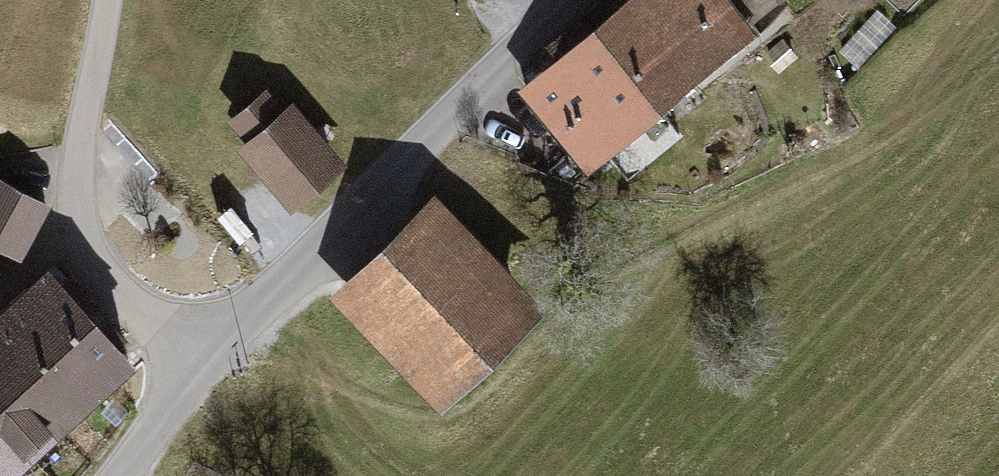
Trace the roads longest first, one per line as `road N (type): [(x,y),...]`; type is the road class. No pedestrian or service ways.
road 1 (tertiary): [(574,0),(197,367)]
road 2 (unclassified): [(197,367),(107,276),(79,215),(80,144),(110,0)]
road 3 (tertiary): [(197,367),(120,475)]

